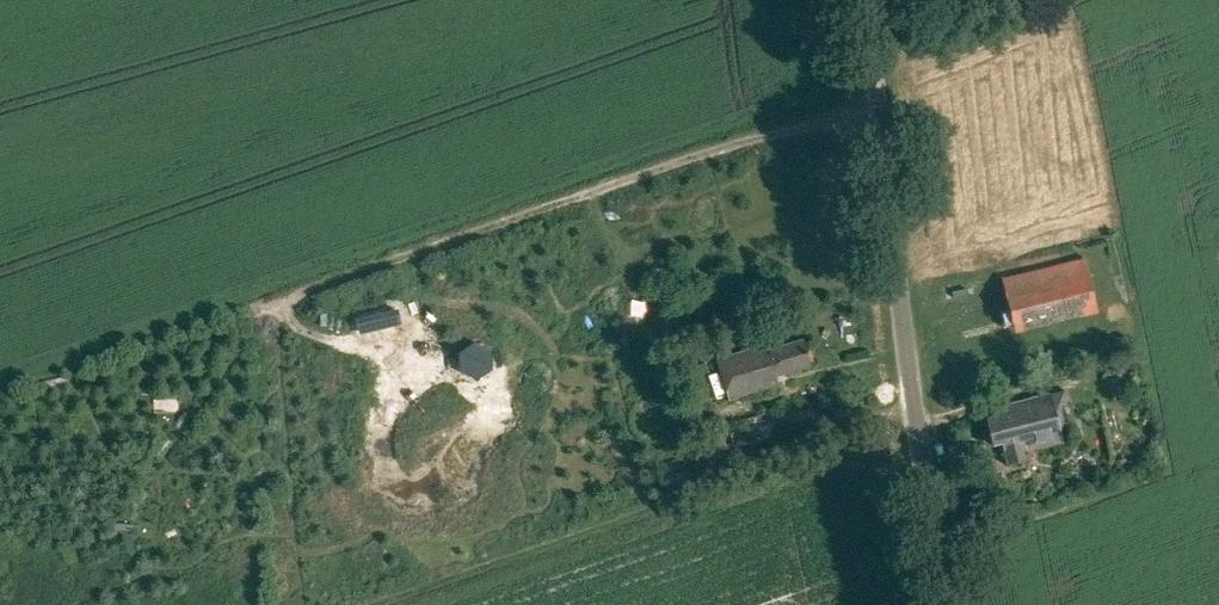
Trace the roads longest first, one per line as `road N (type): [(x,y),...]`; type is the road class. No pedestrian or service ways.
road 1 (unclassified): [(952,604),(915,418),(867,0)]

